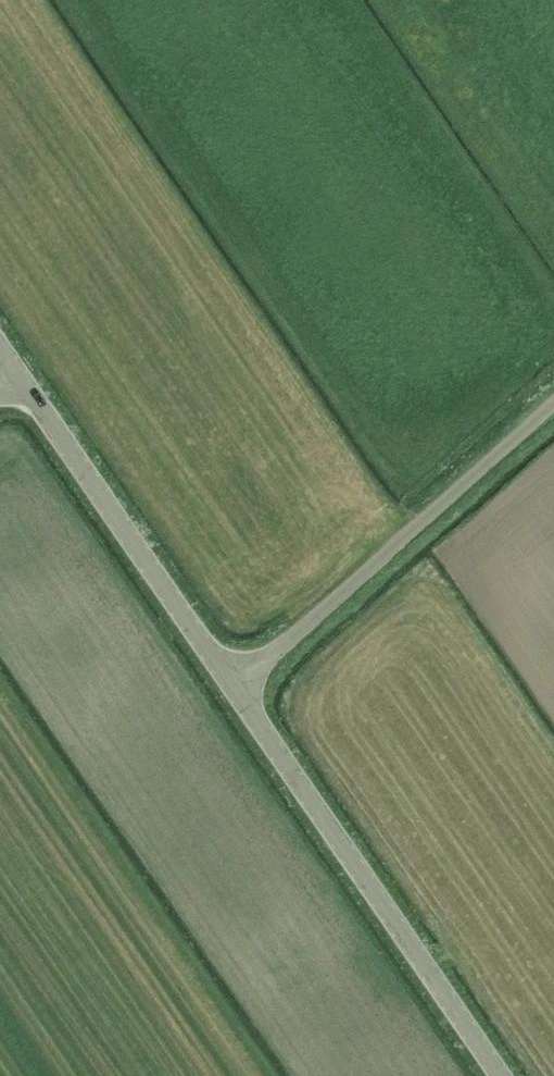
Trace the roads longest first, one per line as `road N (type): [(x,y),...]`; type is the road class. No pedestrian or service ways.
road 1 (unclassified): [(501,1075),(235,689)]
road 2 (unclassified): [(235,689),(553,404)]
road 3 (unclassified): [(235,689),(17,371)]

